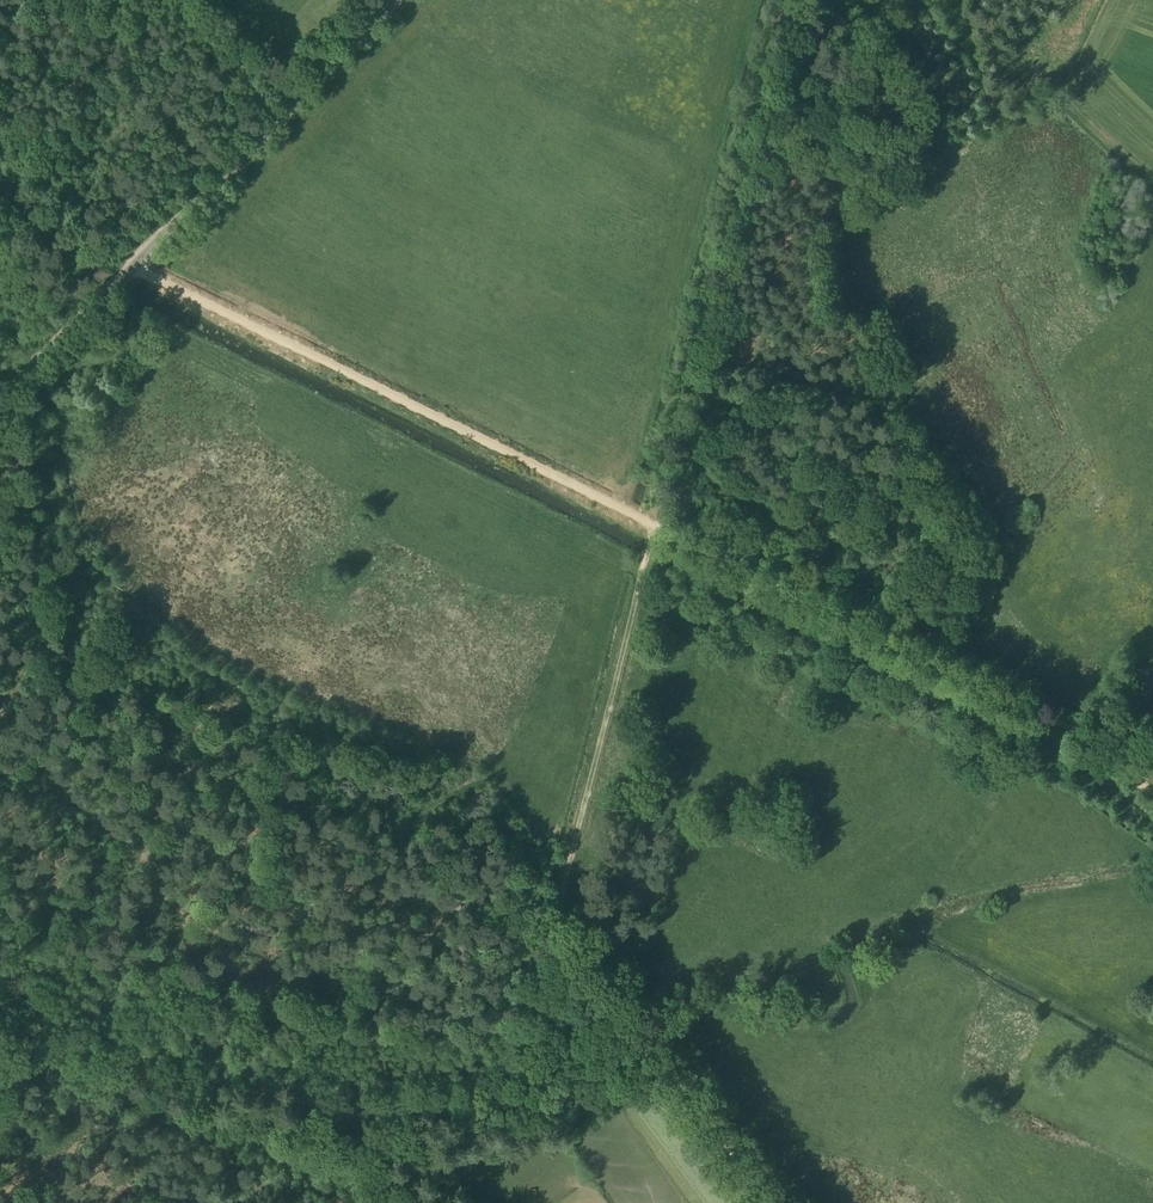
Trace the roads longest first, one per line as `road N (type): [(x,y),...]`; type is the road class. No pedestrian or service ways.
road 1 (track): [(133,269),(1061,727),(1152,748)]
road 2 (track): [(655,529),(564,906),(763,1202)]
road 3 (track): [(500,772),(429,814),(394,869),(377,881),(262,923),(220,913),(164,884),(0,721)]
road 4 (unclassified): [(0,403),(399,0)]
road 5 (track): [(386,875),(404,922),(417,933),(434,931),(434,910),(421,907)]

